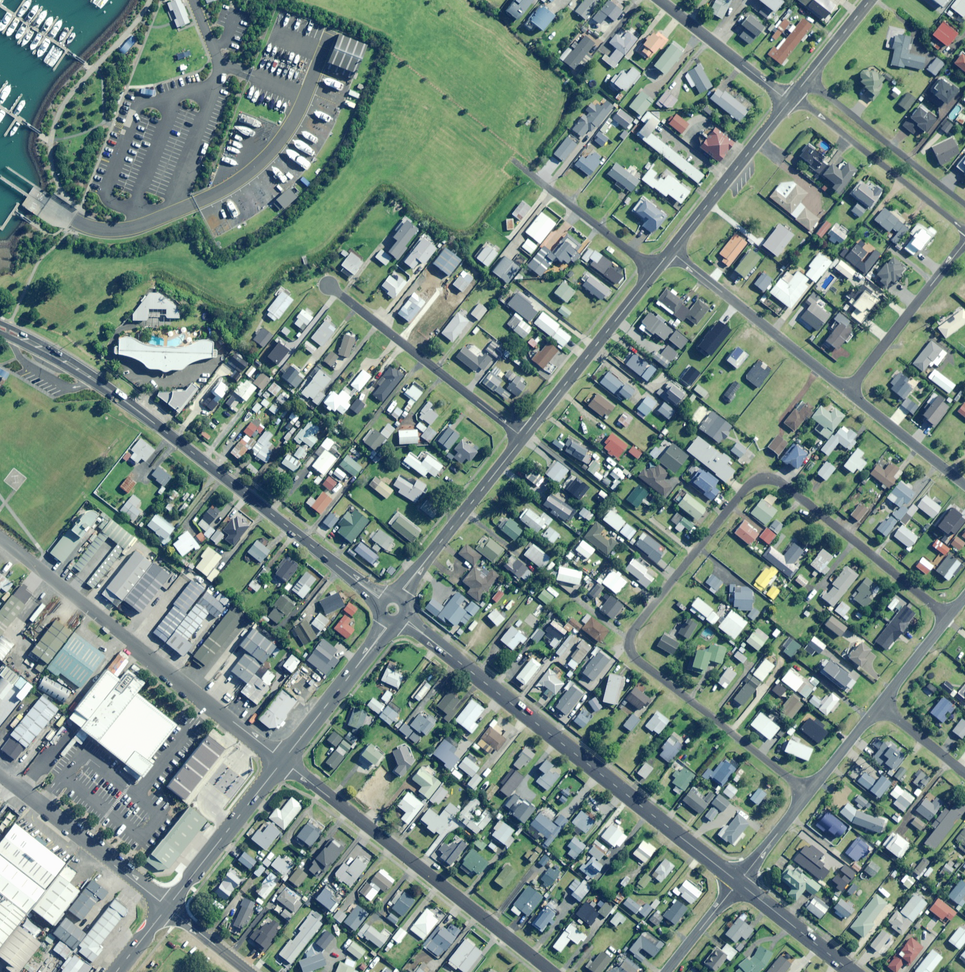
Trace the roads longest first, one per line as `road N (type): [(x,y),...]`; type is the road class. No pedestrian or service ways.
road 1 (residential): [(807,793),(631,654),(630,634),(688,559),(748,485),(779,480),(948,615)]
road 2 (secondary): [(0,328),(102,386),(382,601)]
road 3 (secondary): [(403,617),(737,881)]
road 4 (unclassified): [(0,539),(282,761)]
road 5 (unclassified): [(282,761),(552,971)]
road 6 (residential): [(329,284),(522,437)]
road 7 (residential): [(671,251),(848,391)]
road 8 (residential): [(964,230),(791,98)]
road 9 (tertiary): [(522,437),(656,269)]
road 10 (unclassified): [(167,908),(0,774)]
road 11 (tertiary): [(399,598),(522,437)]
road 12 (residential): [(808,77),(964,203)]
road 13 (tertiary): [(671,251),(791,98)]
road 14 (residential): [(848,391),(964,242)]
road 15 (tertiary): [(167,908),(282,761)]
road 16 (tertiary): [(282,761),(389,621)]
road 17 (residential): [(661,0),(791,98)]
road 18 (residential): [(848,391),(964,487)]
road 19 (secondary): [(737,881),(852,971)]
road 20 (residential): [(548,187),(656,269)]

